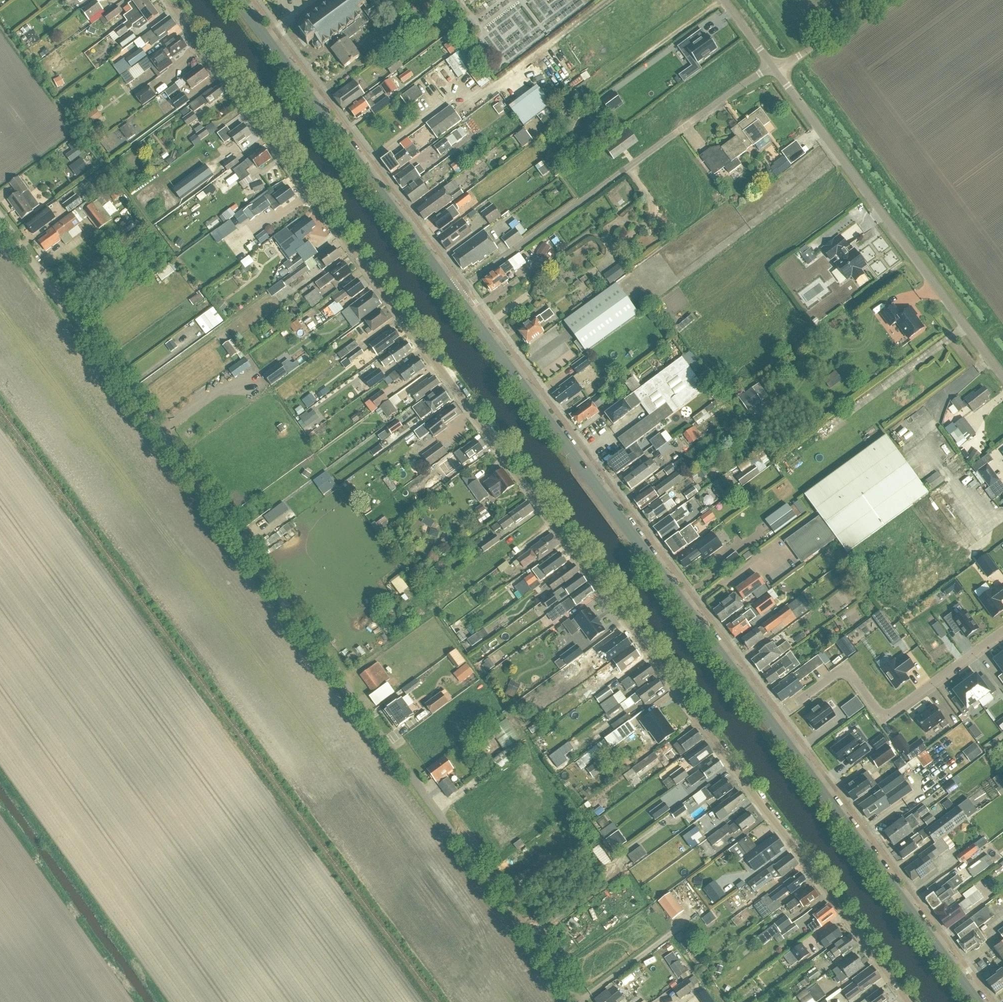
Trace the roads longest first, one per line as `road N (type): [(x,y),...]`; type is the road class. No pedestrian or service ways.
road 1 (unclassified): [(908,1001),(169,0)]
road 2 (unclassified): [(0,217),(581,1001)]
road 3 (secondary): [(771,723),(451,298)]
road 4 (unclassified): [(451,298),(774,68)]
road 5 (unclassified): [(1002,377),(774,68)]
road 6 (secondary): [(972,1001),(771,723)]
road 7 (secondary): [(451,298),(269,39)]
road 8 (residential): [(1002,633),(885,718),(846,667),(771,723)]
road 9 (unclassified): [(774,68),(876,0)]

